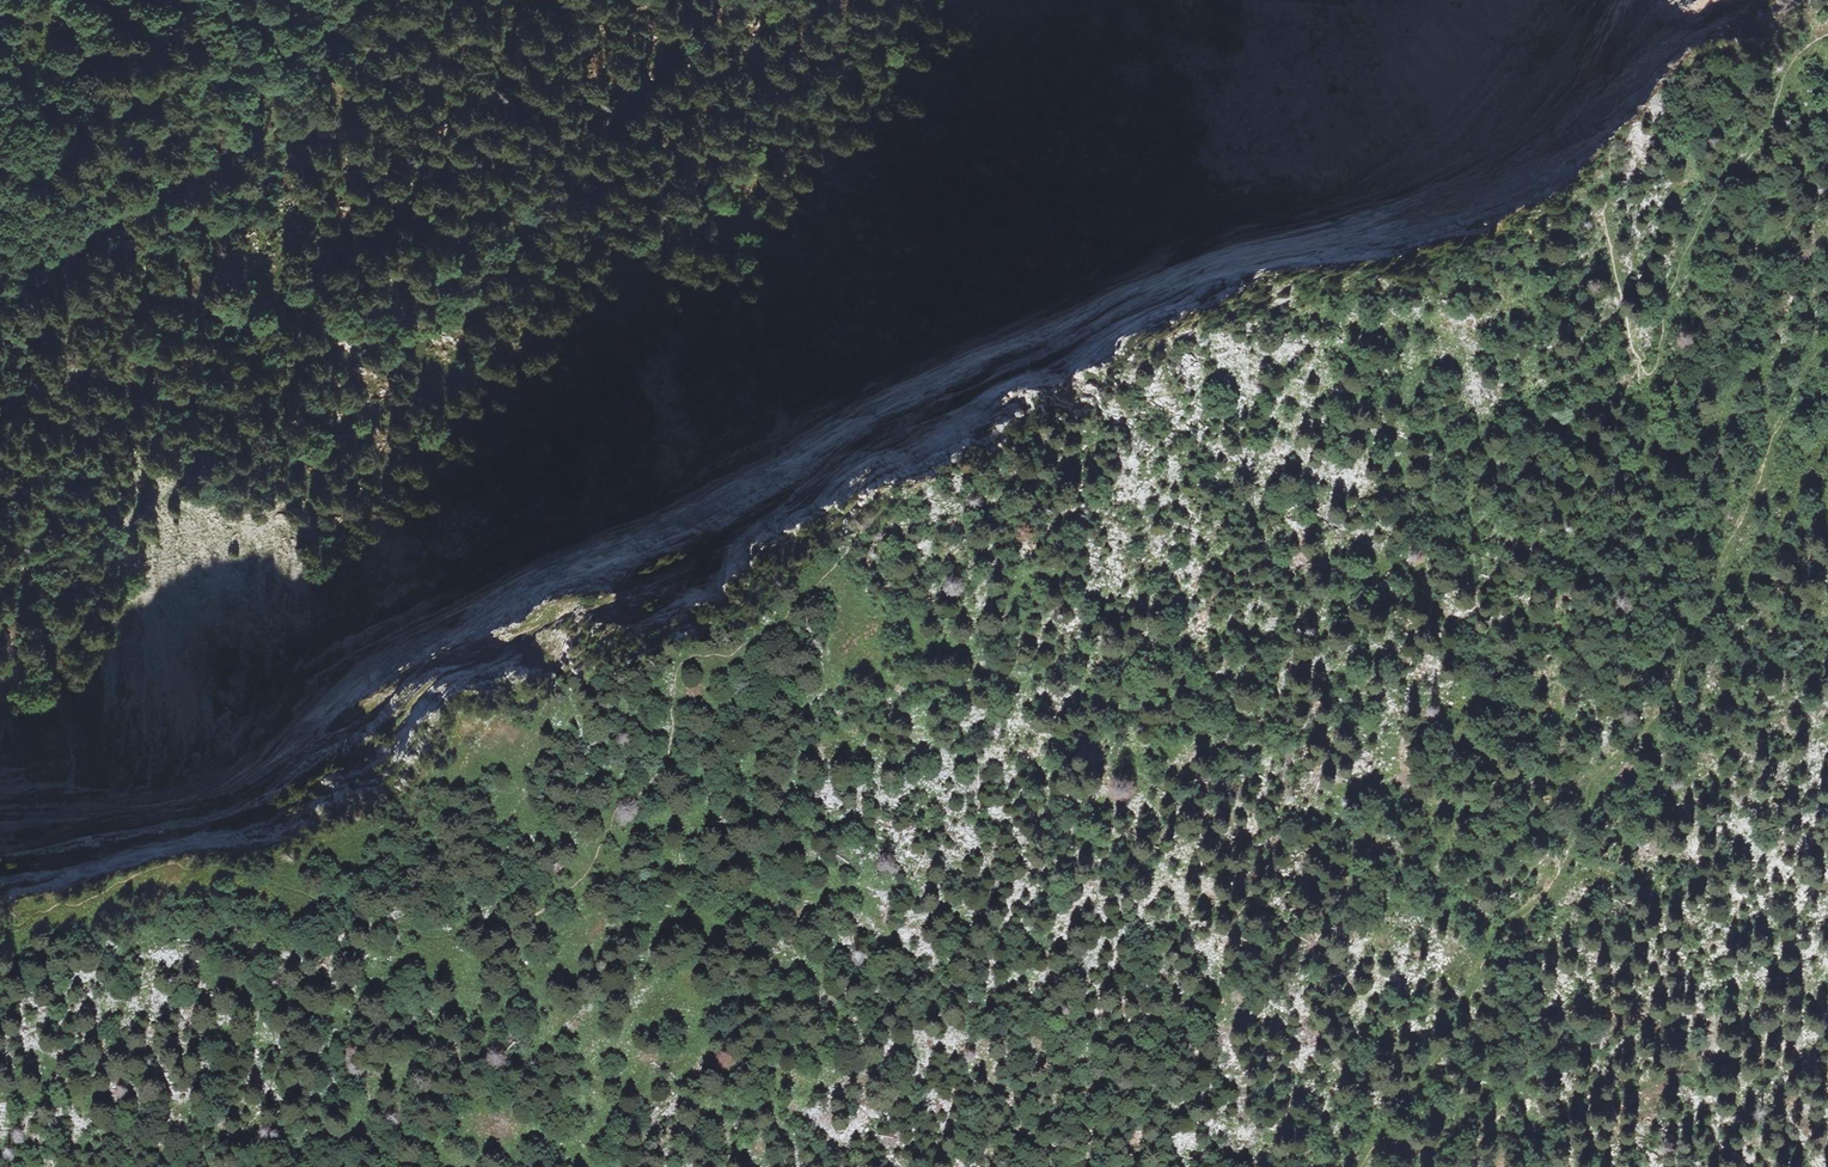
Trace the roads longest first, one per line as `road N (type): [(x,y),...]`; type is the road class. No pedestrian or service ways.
road 1 (track): [(1827,351),(1805,372),(1696,614),(1675,689),(1598,789),(1547,893),(1498,937),(1448,1046),(1356,1166)]
road 2 (track): [(1452,1166),(1486,1124),(1508,1114),(1529,1125),(1543,1166)]

